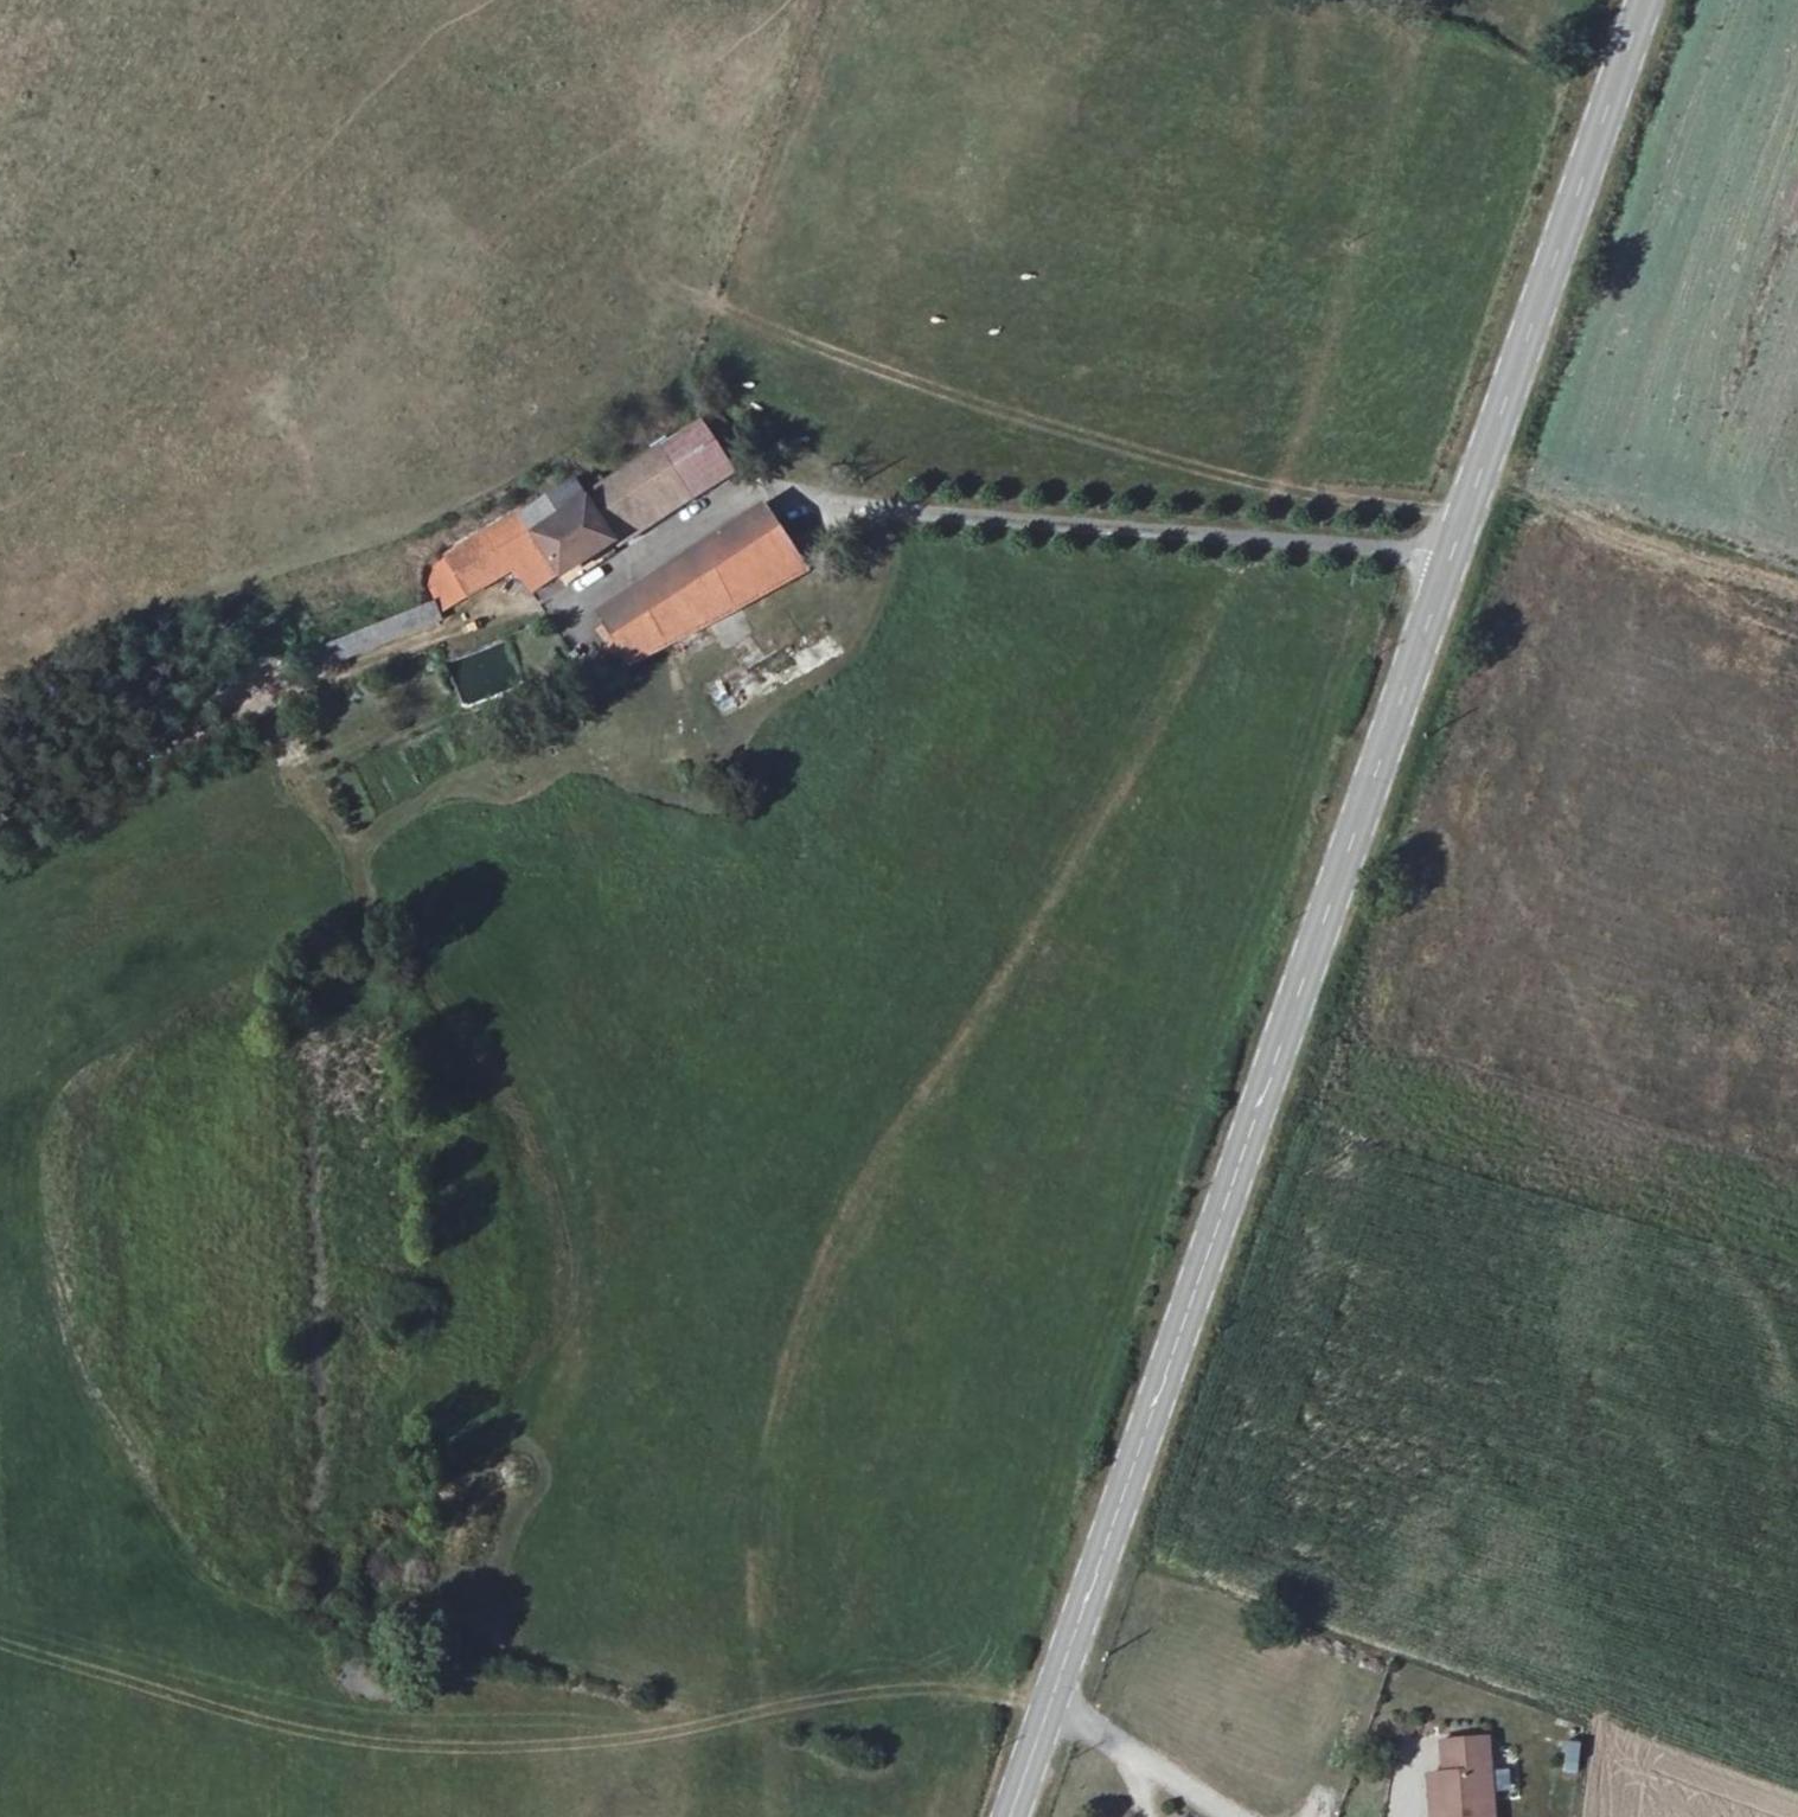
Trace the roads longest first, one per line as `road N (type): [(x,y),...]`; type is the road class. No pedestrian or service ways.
road 1 (primary): [(1010,1816),(1645,0)]

